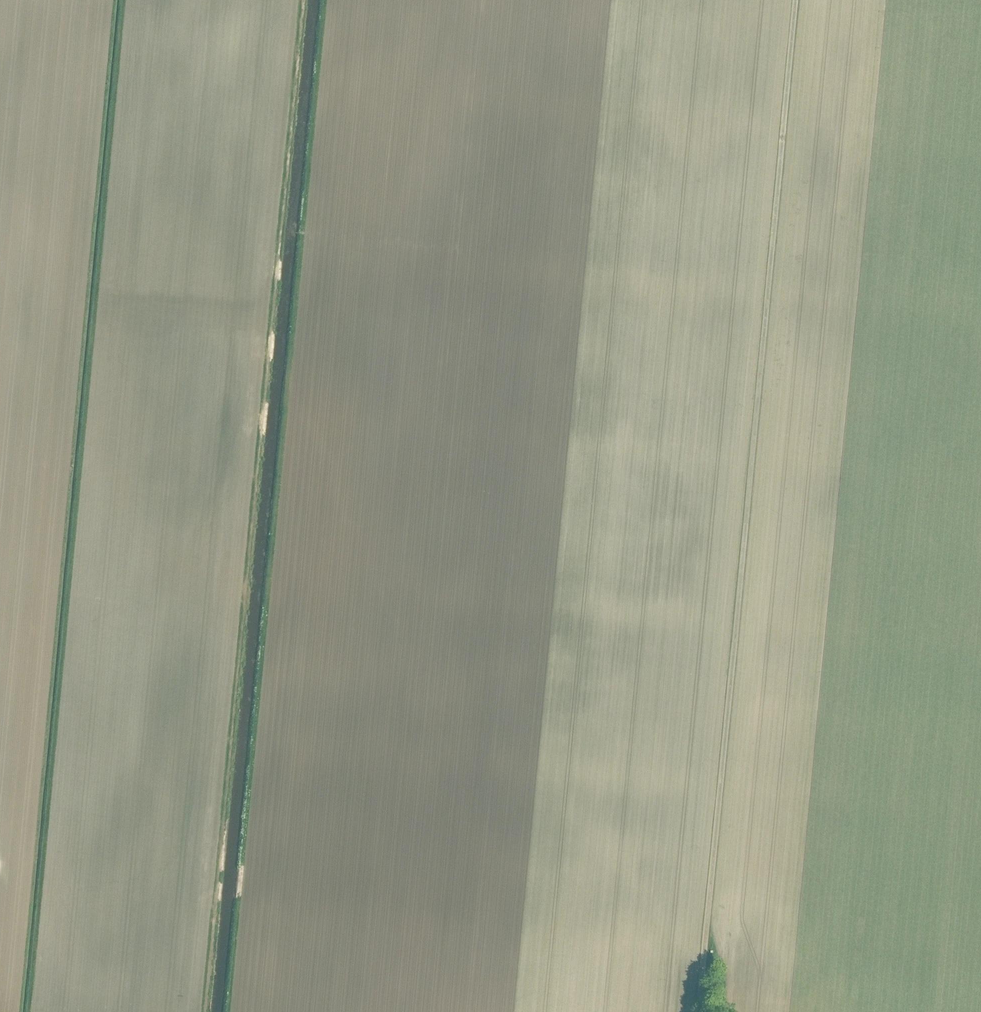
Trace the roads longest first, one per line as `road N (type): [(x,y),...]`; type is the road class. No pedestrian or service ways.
road 1 (unclassified): [(701,1011),(795,0)]

